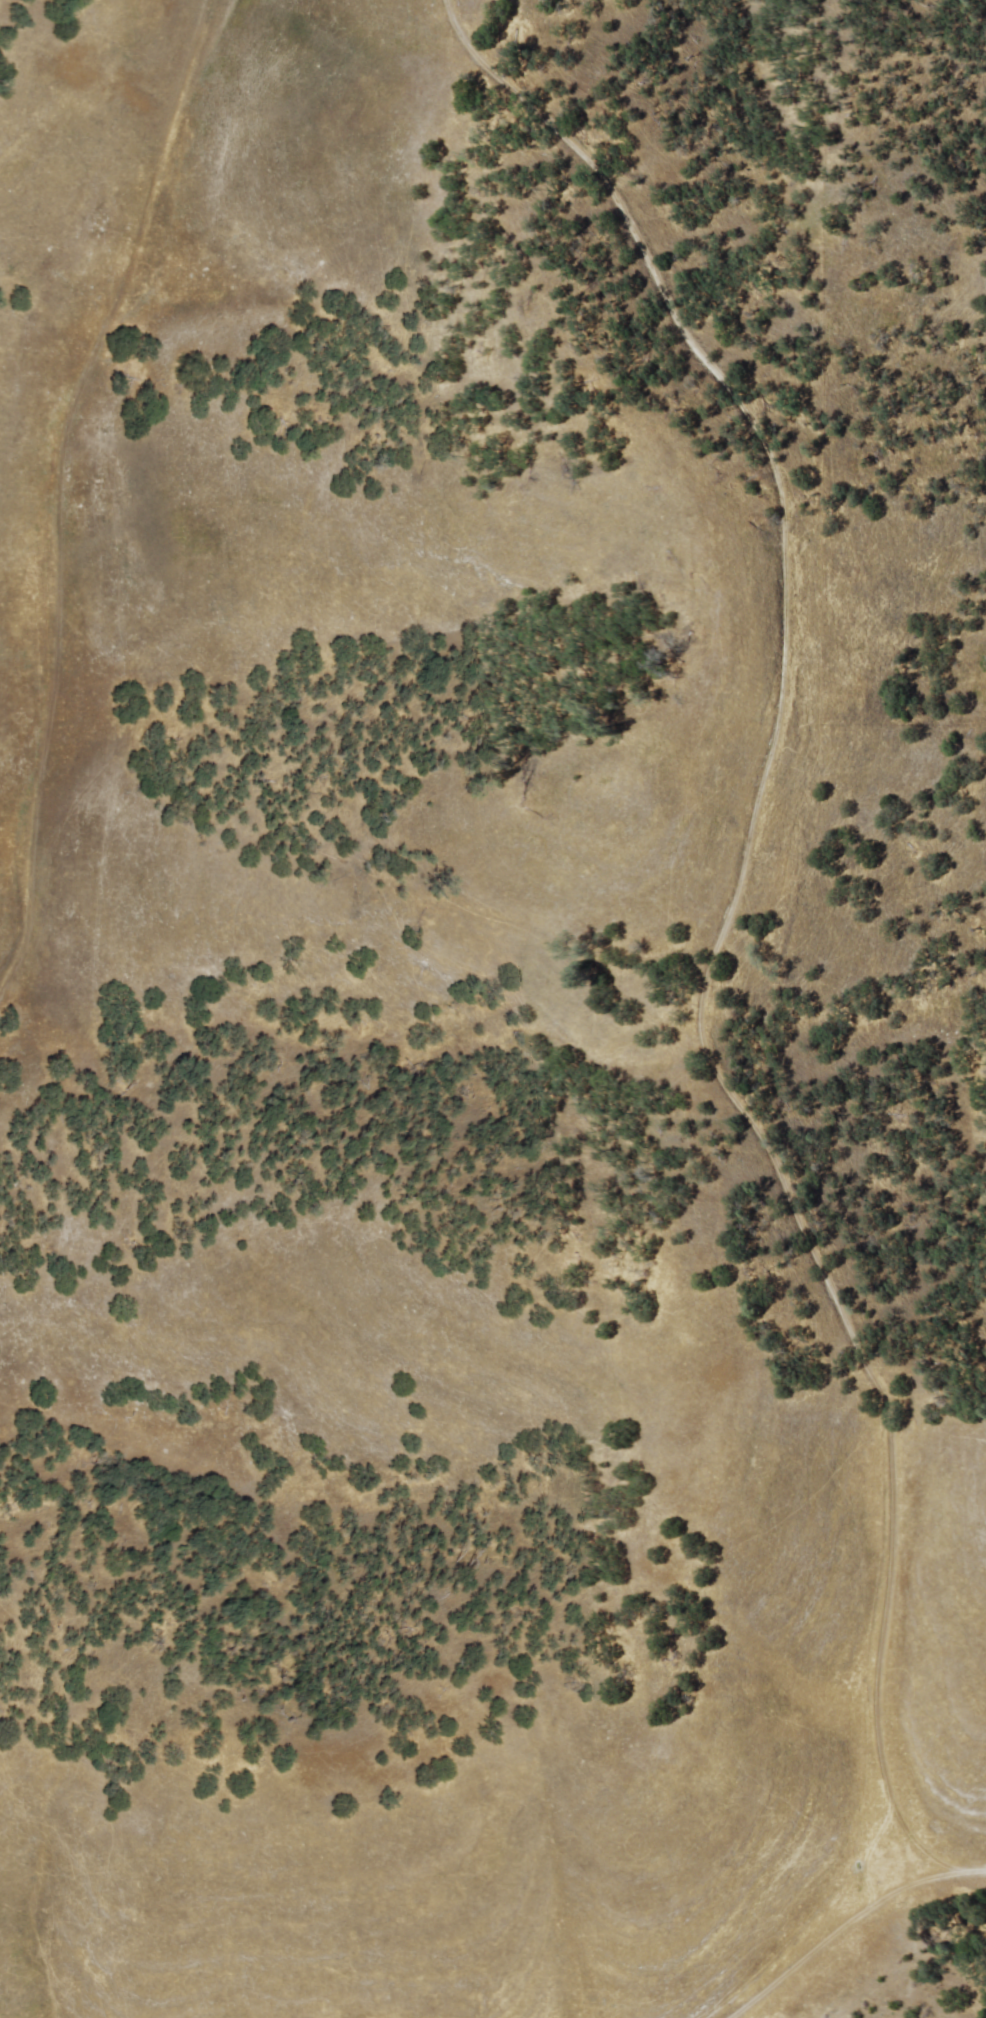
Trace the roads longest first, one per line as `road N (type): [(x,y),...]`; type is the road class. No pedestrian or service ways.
road 1 (residential): [(985,1871),(871,1906),(725,2017)]

